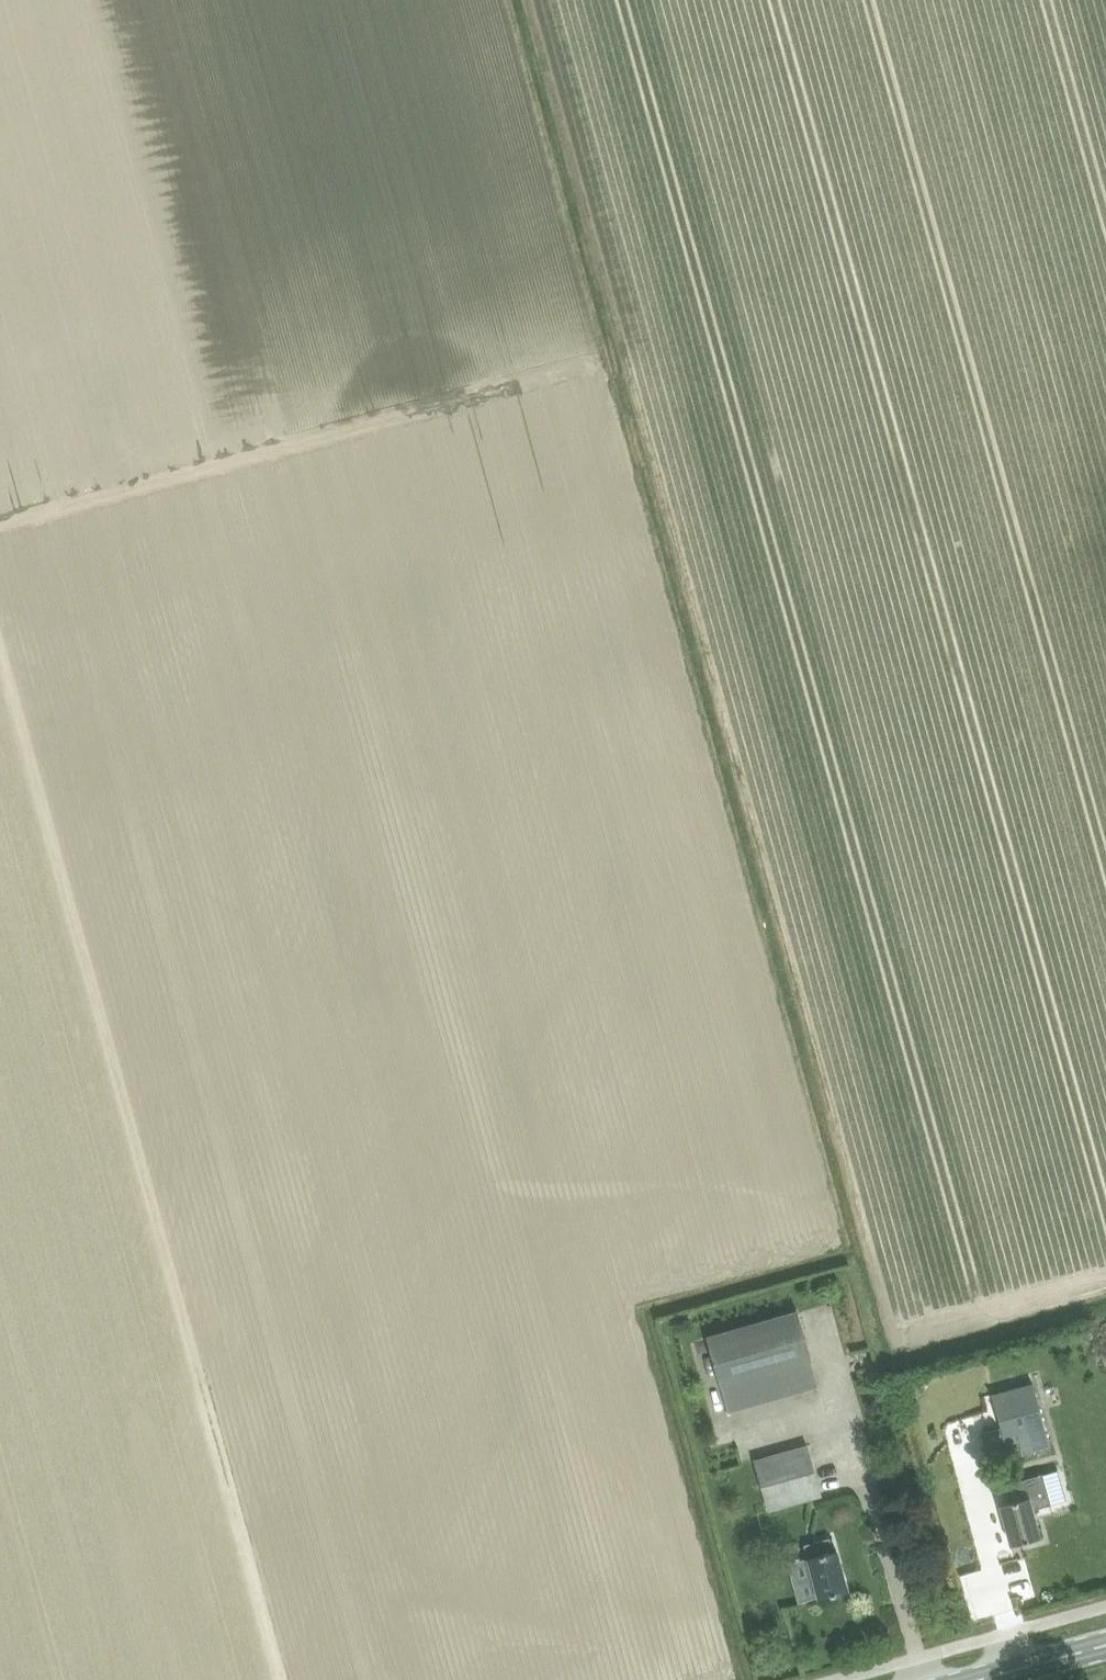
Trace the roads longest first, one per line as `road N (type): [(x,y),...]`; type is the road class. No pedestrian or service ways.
road 1 (primary): [(983,1679),(1105,1646)]

